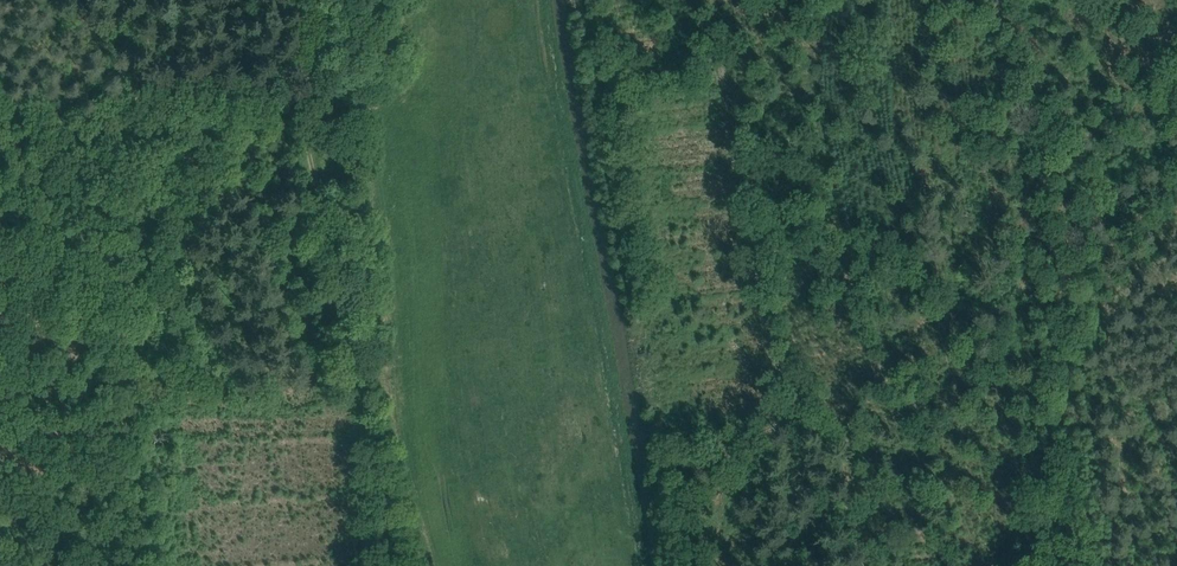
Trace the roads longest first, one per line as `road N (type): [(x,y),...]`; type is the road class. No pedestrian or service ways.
road 1 (track): [(133,565),(99,149),(105,92),(179,0)]
road 2 (track): [(308,0),(310,124),(402,565)]

